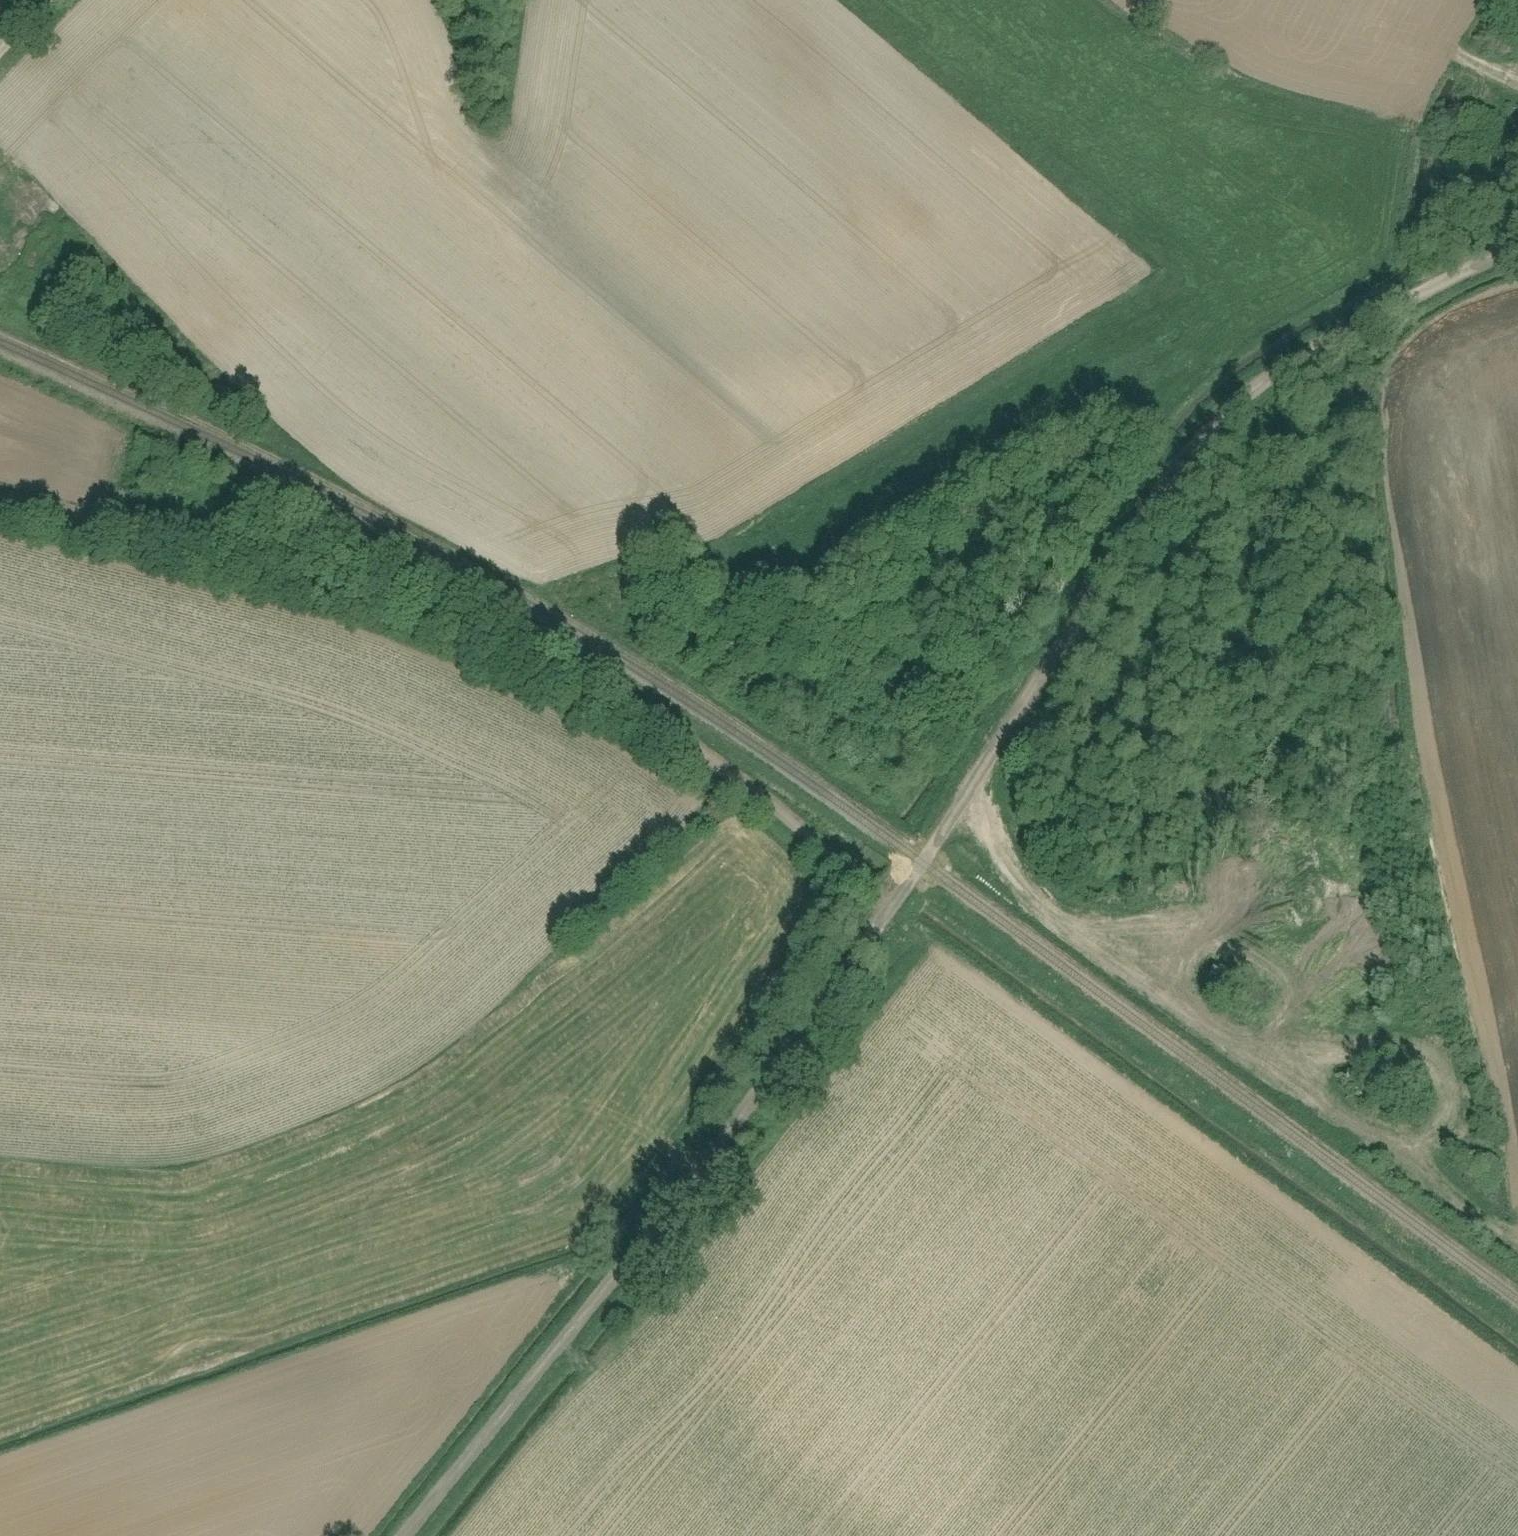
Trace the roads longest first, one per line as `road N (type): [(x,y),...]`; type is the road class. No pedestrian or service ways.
road 1 (unclassified): [(884,914),(790,828),(575,672),(258,564),(0,500)]
road 2 (residential): [(884,914),(1239,393),(1411,282),(1517,248)]
road 3 (residential): [(408,1535),(561,1347),(884,914)]

